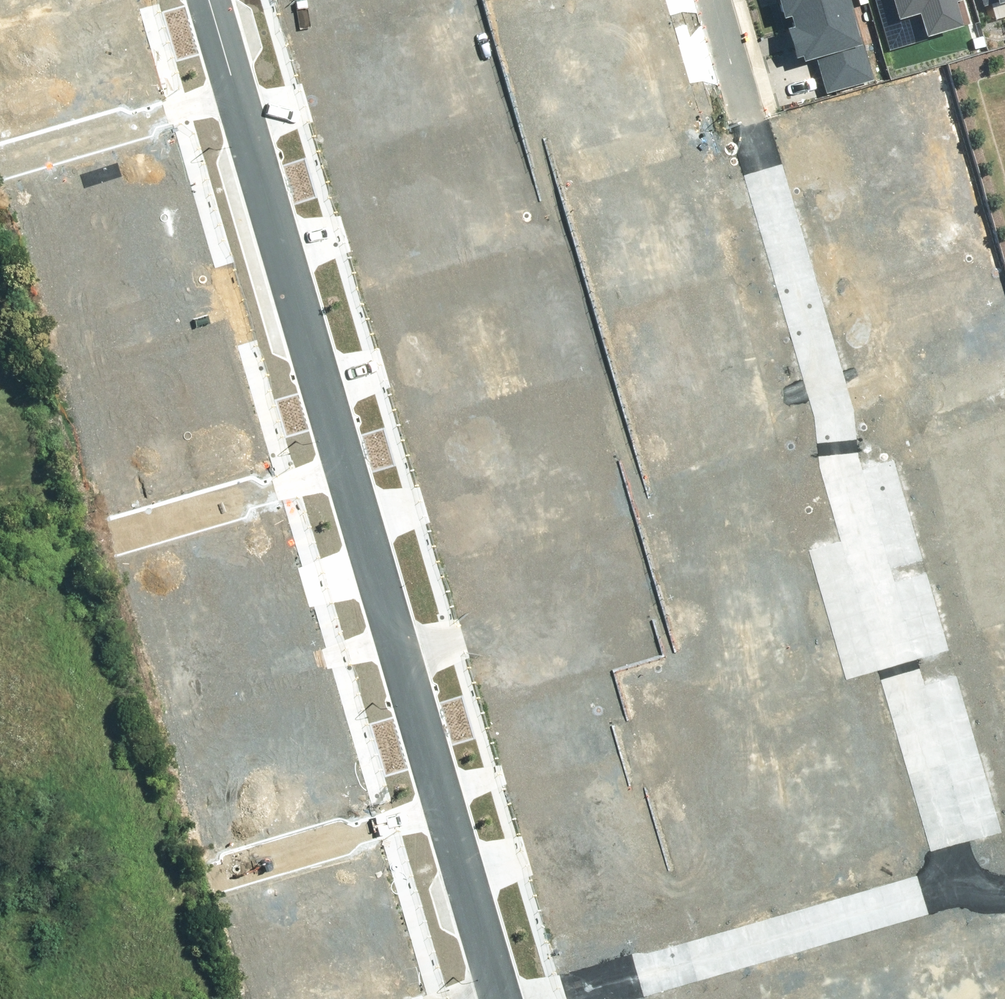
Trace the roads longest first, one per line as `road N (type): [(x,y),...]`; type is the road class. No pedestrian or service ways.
road 1 (residential): [(748,121),(957,810),(958,837),(947,861)]
road 2 (residential): [(947,861),(911,895),(557,998)]
road 3 (tertiary): [(353,467),(455,810)]
road 4 (tertiary): [(211,0),(296,276)]
road 5 (residential): [(60,347),(296,276)]
road 6 (residential): [(223,873),(455,810)]
road 7 (residential): [(125,532),(353,467)]
road 8 (tertiary): [(296,276),(353,467)]
road 9 (tertiary): [(455,810),(509,996)]
road 10 (residential): [(711,0),(748,121)]

